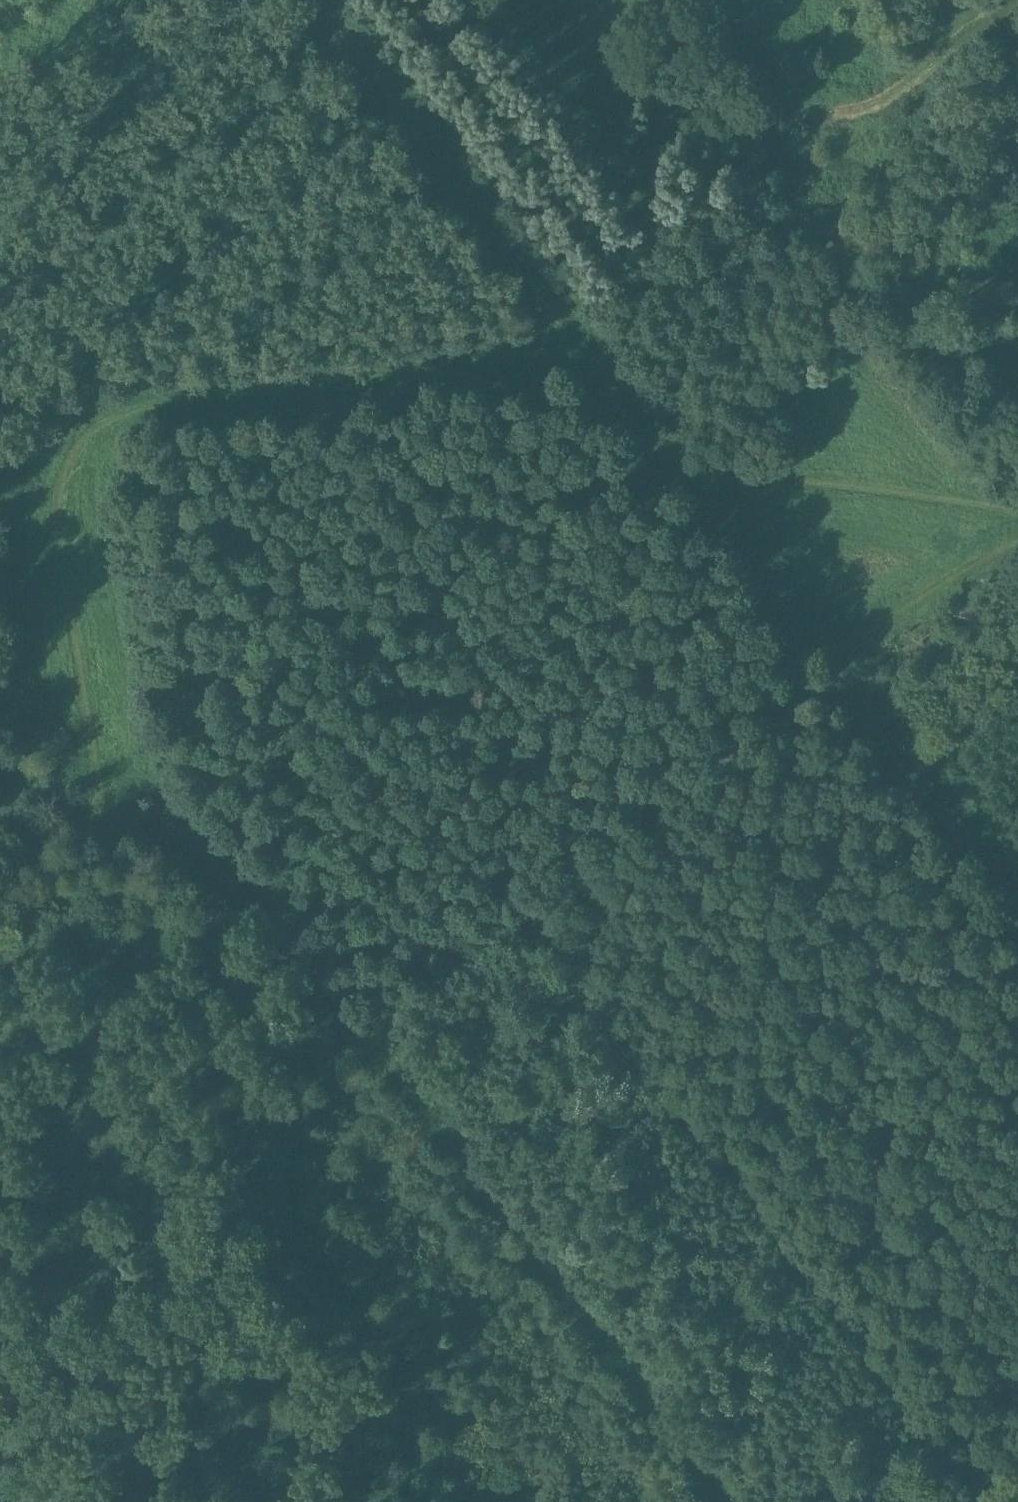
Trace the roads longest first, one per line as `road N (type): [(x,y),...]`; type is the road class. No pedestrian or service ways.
road 1 (track): [(375,1031),(272,888),(138,820),(0,850)]

